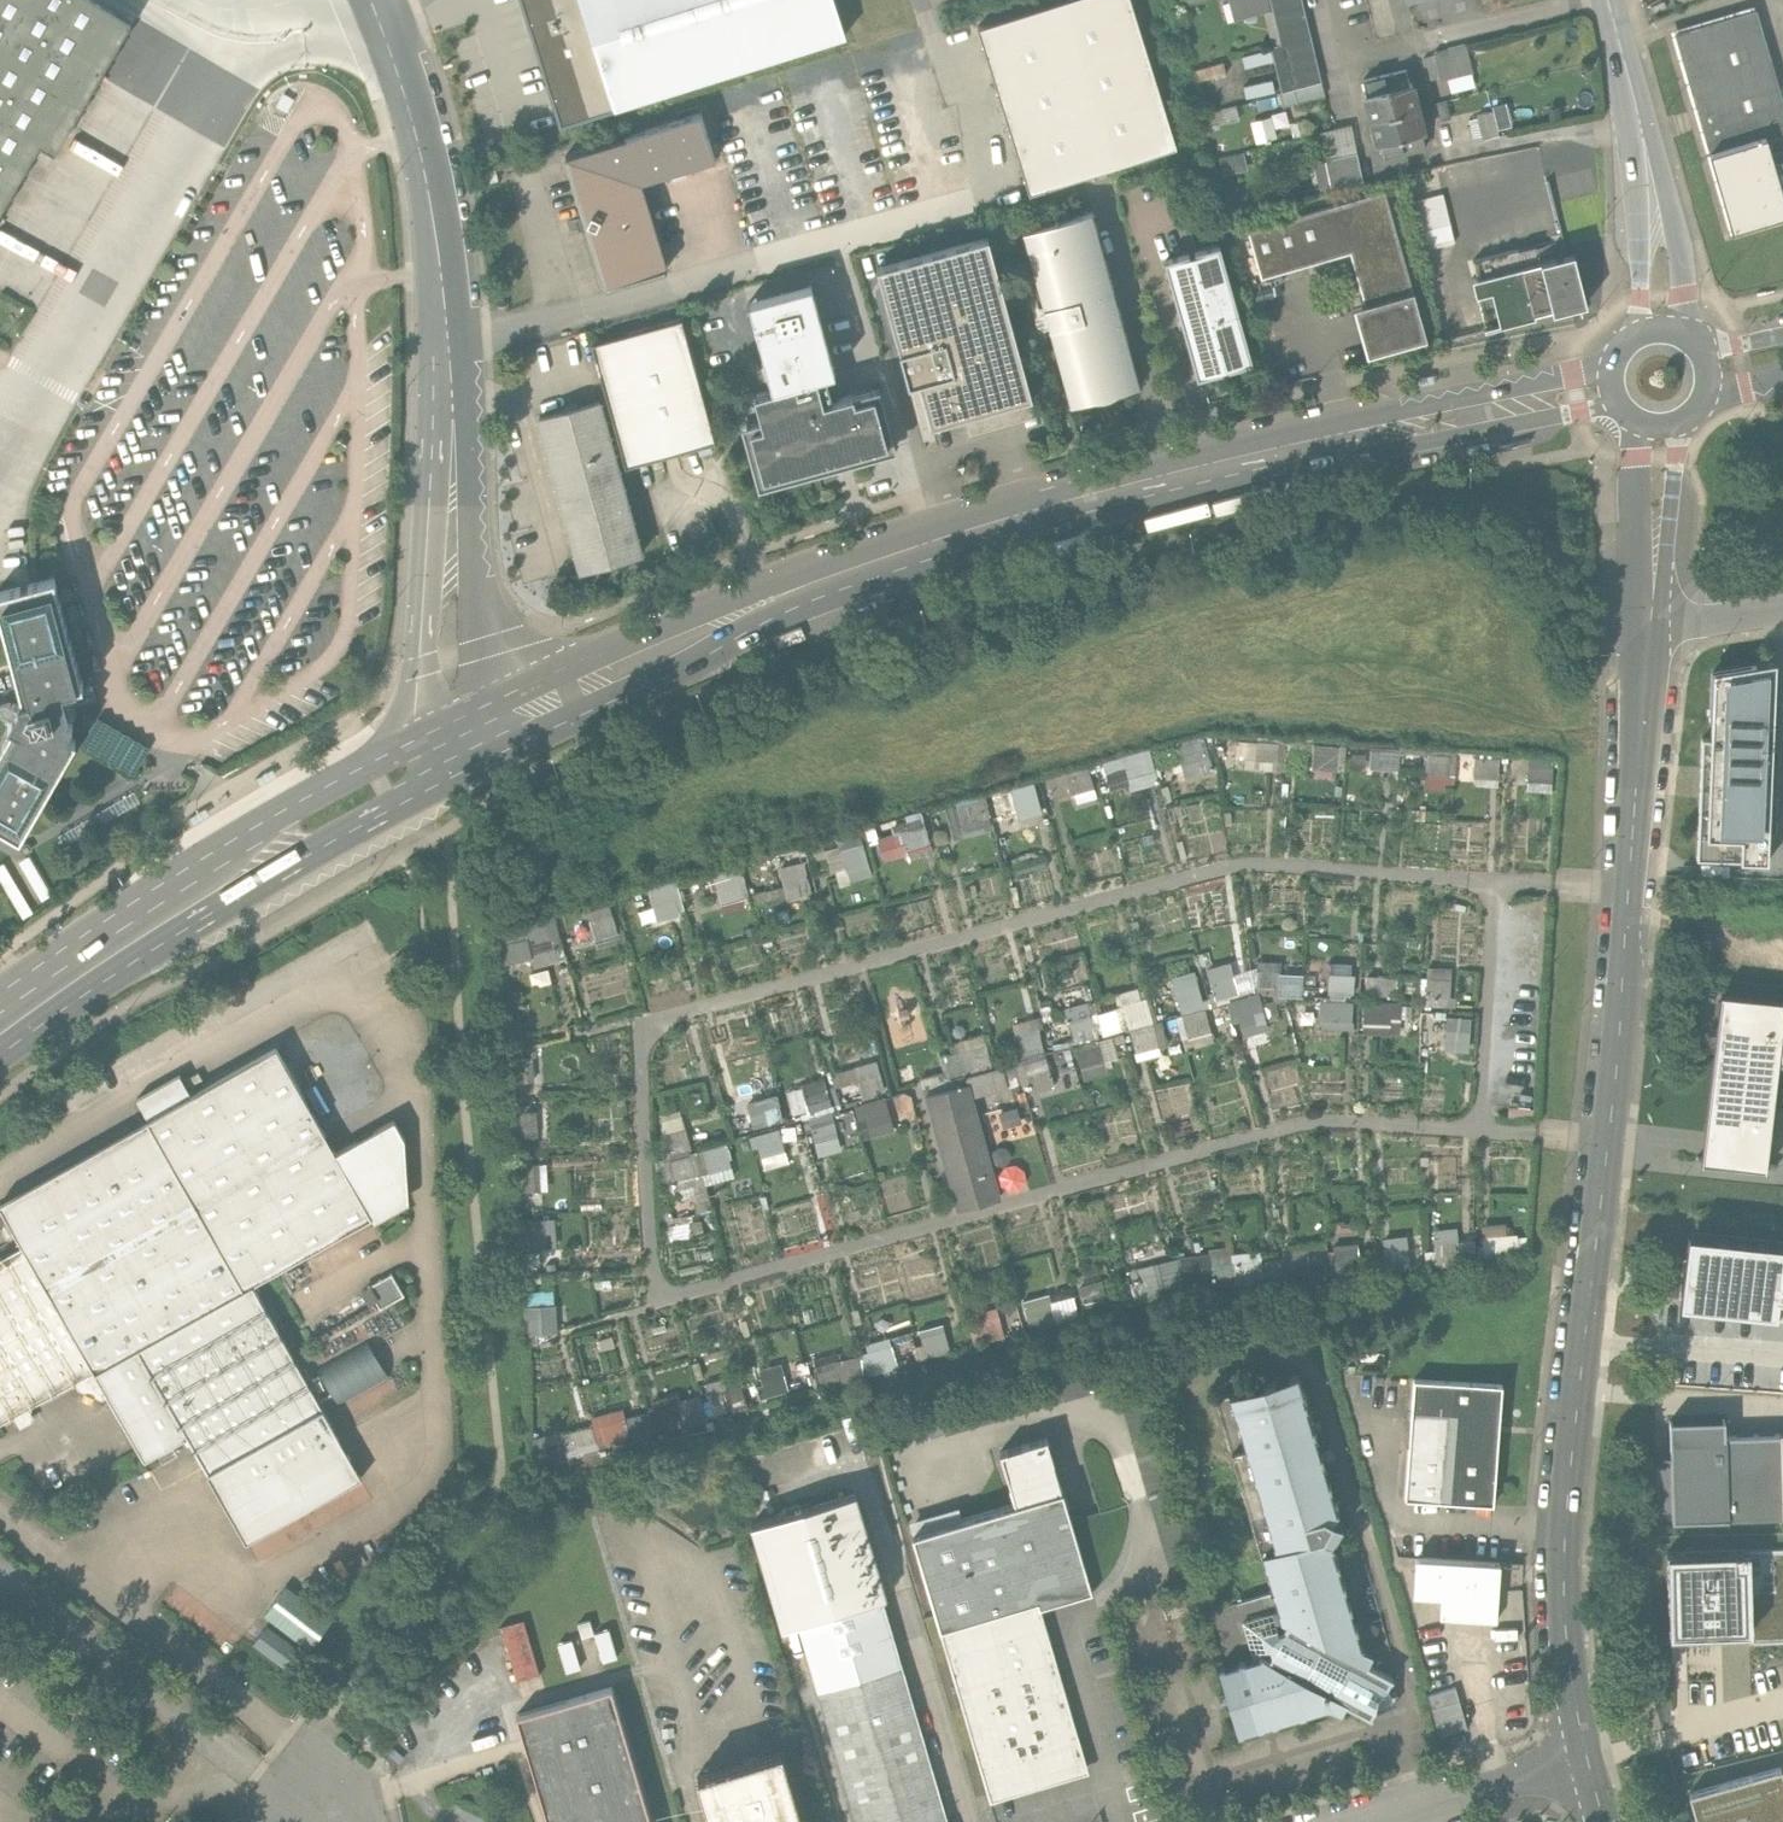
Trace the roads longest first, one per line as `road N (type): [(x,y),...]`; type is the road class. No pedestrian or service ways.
road 1 (tertiary): [(445,753),(782,603),(961,538),(1162,482),(1611,387)]
road 2 (tertiary): [(1587,1763),(1567,1653),(1565,1530),(1608,1143),(1650,628)]
road 3 (unclassified): [(445,753),(449,348),(418,138),(370,0)]
road 4 (tertiary): [(0,1025),(240,870),(445,753)]
road 5 (tertiary): [(1608,0),(1637,118),(1663,331)]
road 6 (unclassified): [(1587,1763),(1384,1821)]
road 7 (tertiary): [(1650,628),(1663,428)]
road 8 (unclassified): [(1782,608),(1650,628)]

